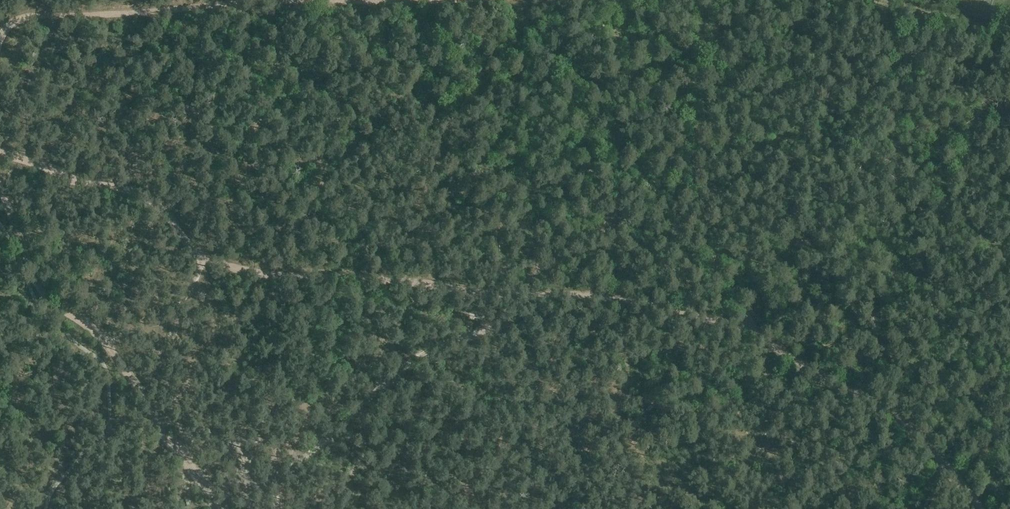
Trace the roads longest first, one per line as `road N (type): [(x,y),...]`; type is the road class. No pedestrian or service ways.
road 1 (track): [(0,153),(139,193),(196,253),(224,266),(482,294),(602,296),(753,334)]
road 2 (track): [(0,40),(10,23),(48,15),(296,0),(464,0)]
road 3 (track): [(218,508),(94,330),(43,293),(0,188)]
road 4 (track): [(218,508),(316,449),(413,361),(490,329),(522,296)]
road 5 (track): [(668,0),(681,118),(716,262),(753,334)]
road 6 (track): [(753,334),(920,436),(982,508)]
road 7 (track): [(681,118),(616,221),(567,251),(522,296)]
road 8 (track): [(877,0),(1009,31)]

